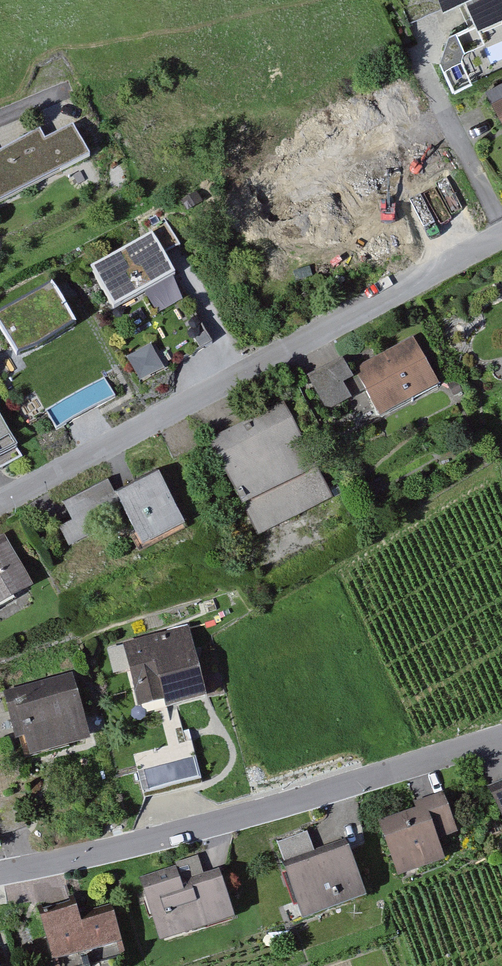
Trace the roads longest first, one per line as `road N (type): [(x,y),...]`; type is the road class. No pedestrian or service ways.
road 1 (residential): [(0,503),(501,236)]
road 2 (residential): [(501,742),(103,855),(0,874)]

